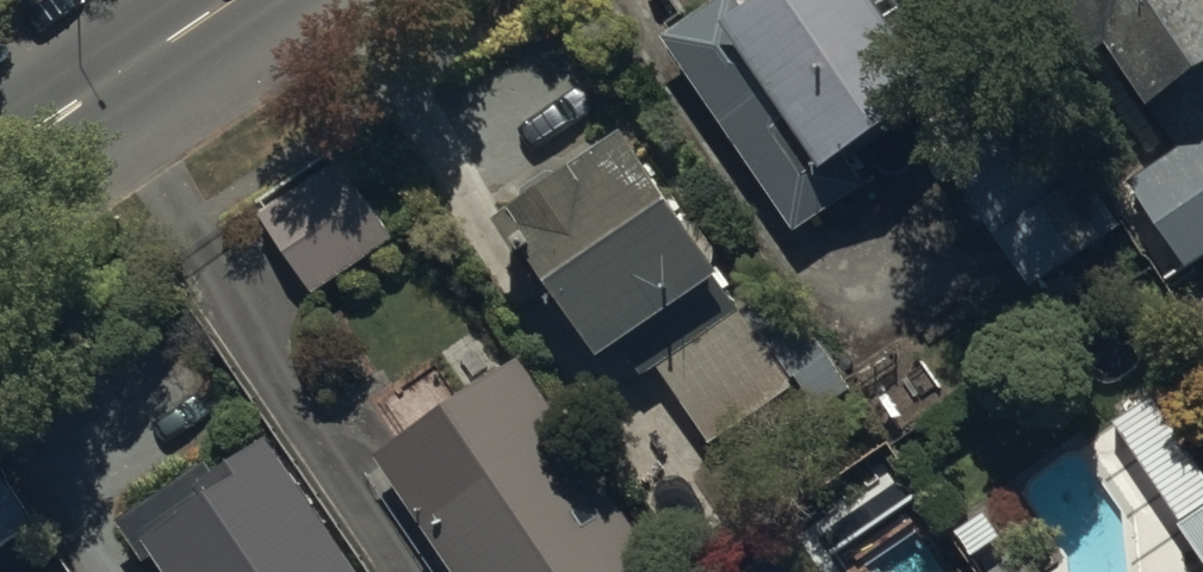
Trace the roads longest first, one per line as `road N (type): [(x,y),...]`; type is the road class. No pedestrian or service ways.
road 1 (secondary): [(0,154),(230,0)]

